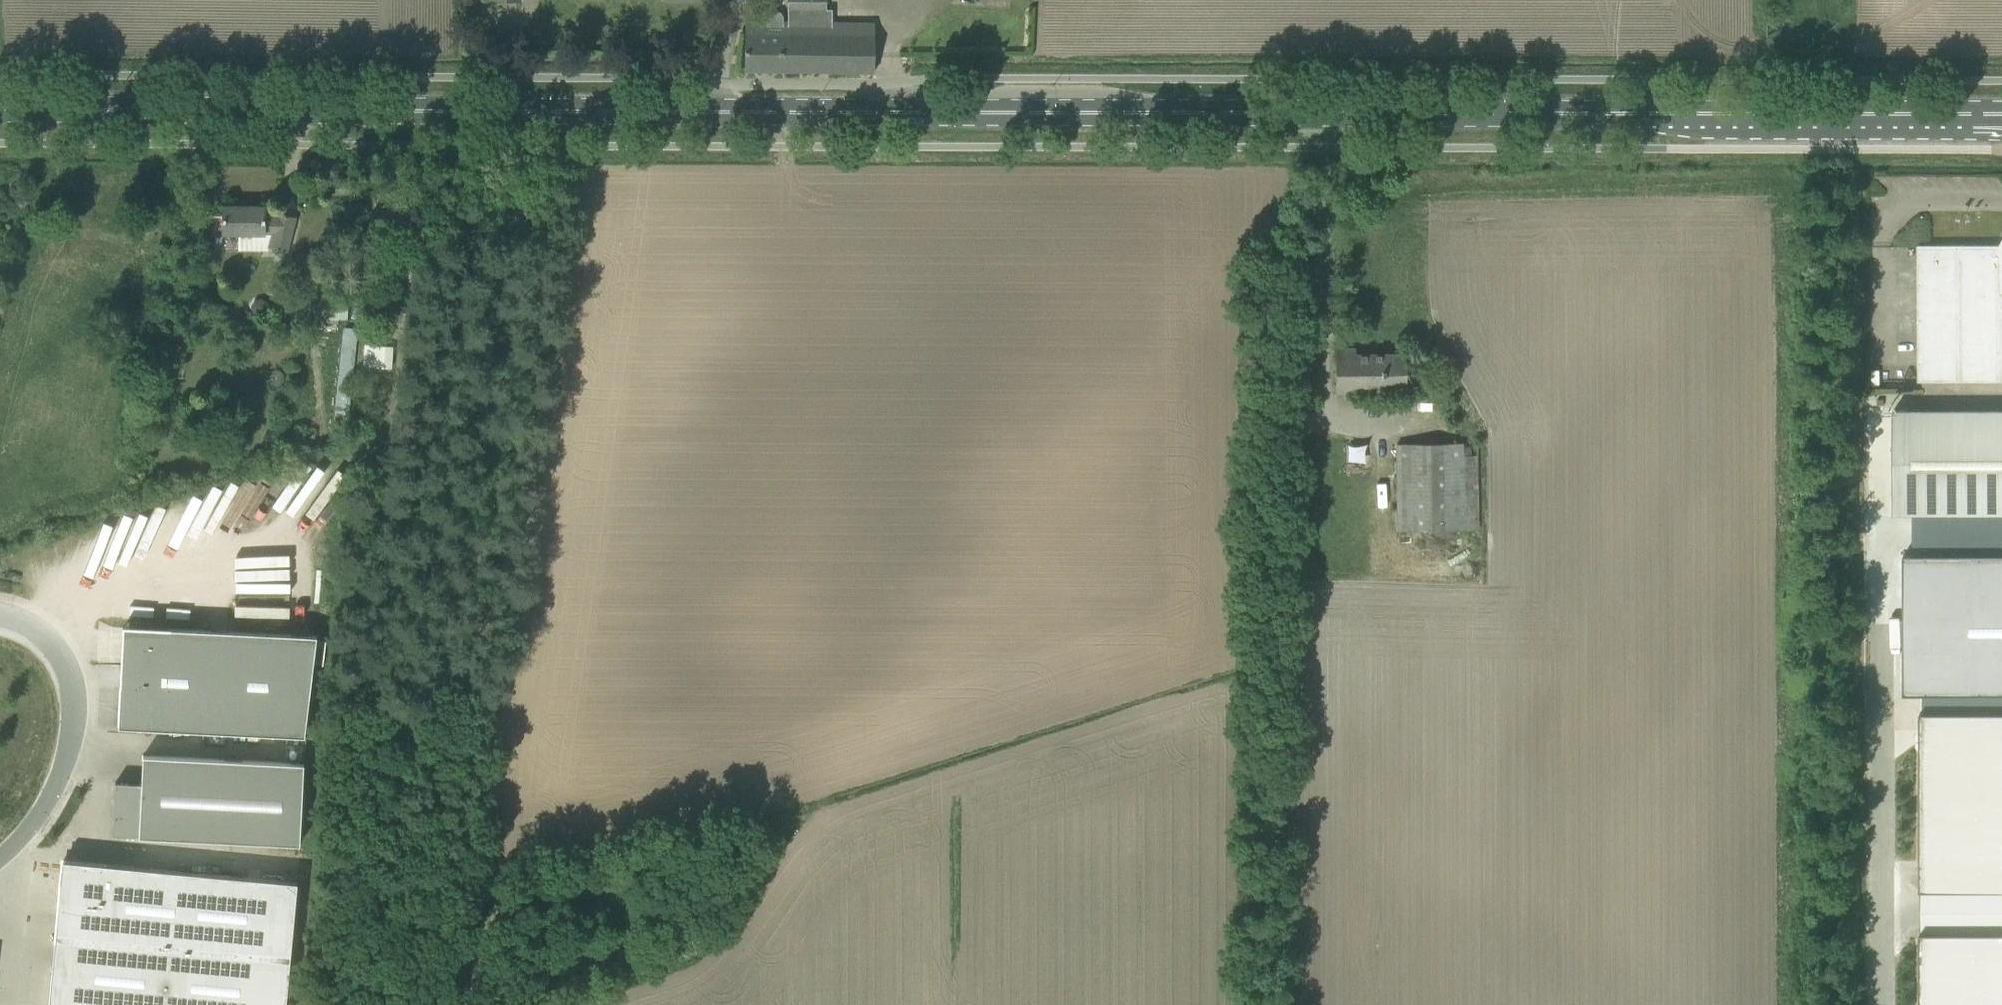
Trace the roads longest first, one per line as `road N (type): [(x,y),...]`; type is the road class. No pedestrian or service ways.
road 1 (primary): [(0,107),(1954,114)]
road 2 (unclassified): [(0,857),(65,774),(73,723),(68,674),(55,645),(29,622),(0,613)]

